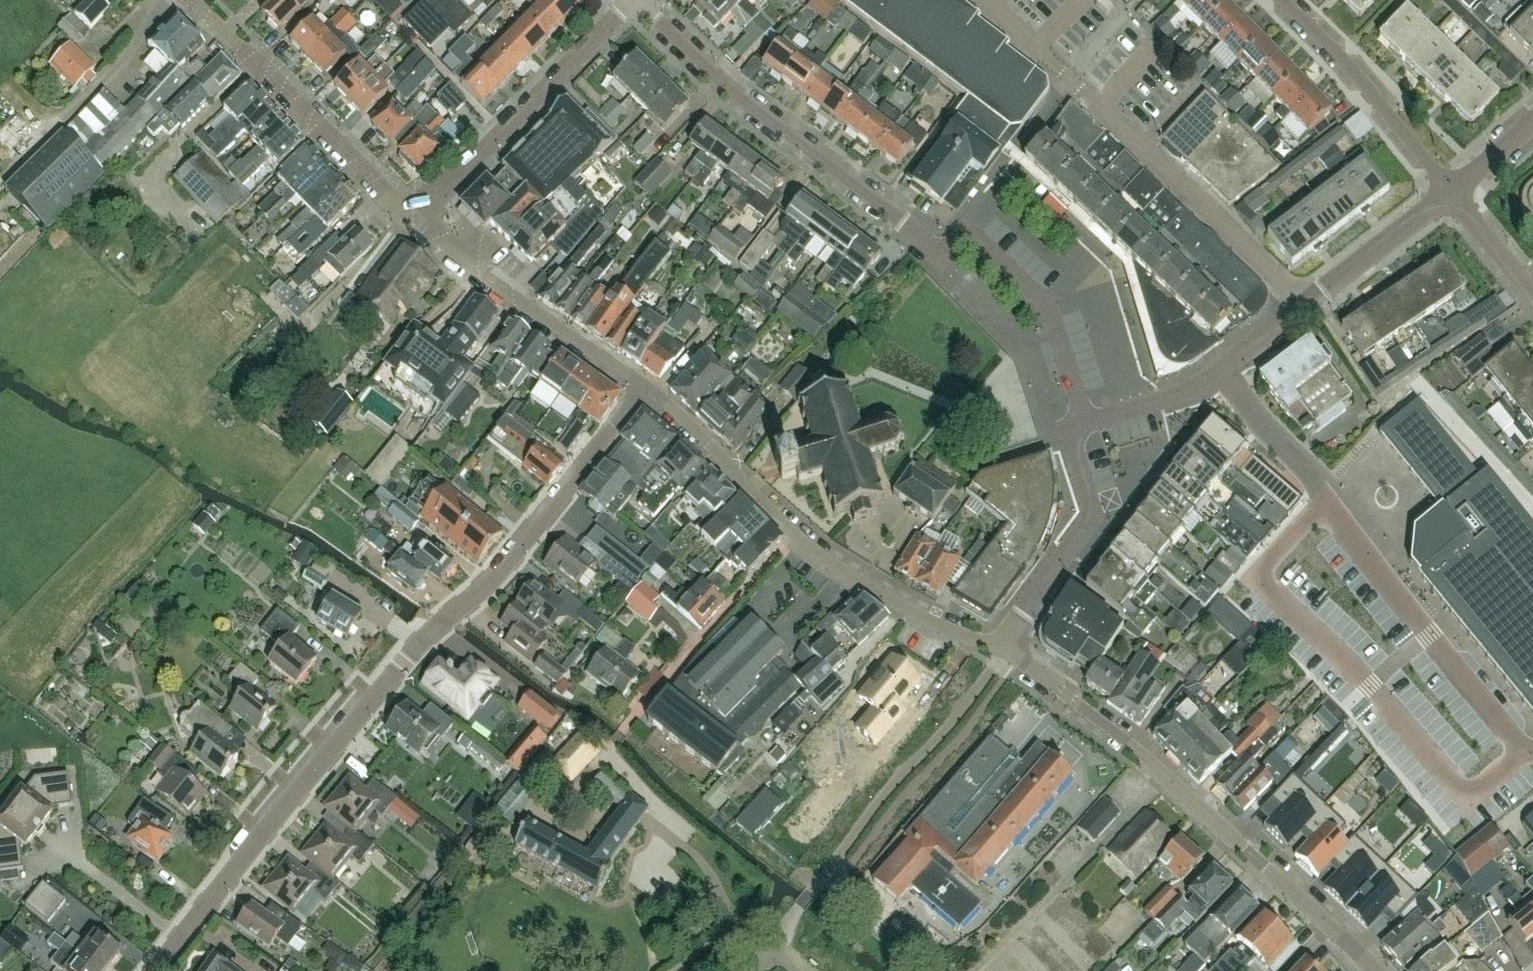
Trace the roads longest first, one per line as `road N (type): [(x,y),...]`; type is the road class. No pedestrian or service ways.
road 1 (residential): [(154,970),(400,661),(488,581),(646,388)]
road 2 (unclassified): [(1377,970),(1159,770),(1002,649)]
road 3 (residential): [(1303,306),(1140,147),(972,0)]
road 4 (unclassified): [(646,388),(822,560),(931,622),(1002,649)]
road 5 (unclassified): [(963,230),(937,258),(629,2)]
road 6 (unclassified): [(410,216),(191,0)]
road 7 (residential): [(410,216),(629,2)]
road 8 (unclassified): [(410,216),(646,388)]
road 9 (unclassified): [(824,873),(1002,649)]
road 10 (unclassified): [(1002,649),(1092,515),(1062,428),(1081,423)]
road 11 (residential): [(1281,0),(1339,56),(1450,191)]
road 12 (residential): [(1081,423),(1188,392),(1303,306)]
road 13 (unclassified): [(1081,423),(1048,309),(963,230)]
road 14 (residential): [(1303,306),(1450,191)]
road 15 (residential): [(1532,292),(1450,191)]

